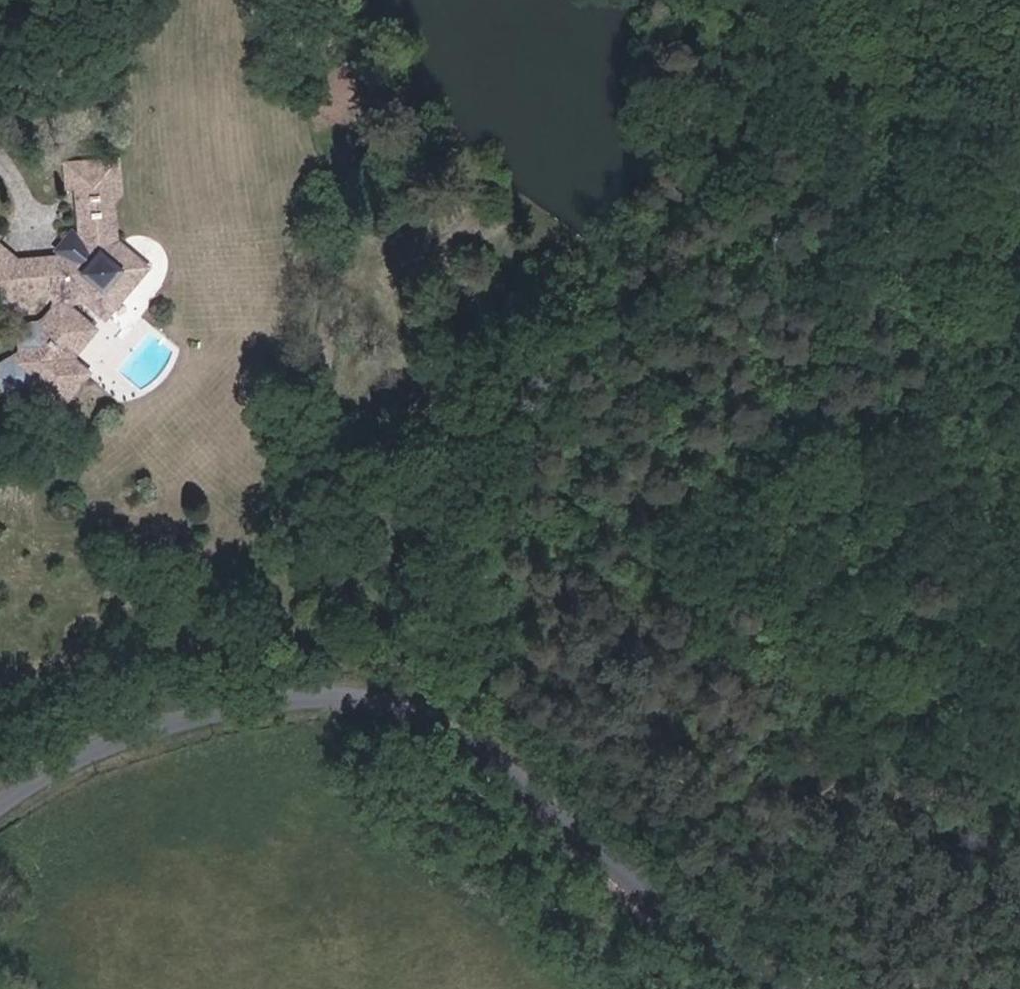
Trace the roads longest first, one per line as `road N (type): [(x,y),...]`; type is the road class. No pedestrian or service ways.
road 1 (unclassified): [(773,988),(739,973),(555,804),(428,714),(355,699),(273,697),(189,715),(104,746),(0,807)]

